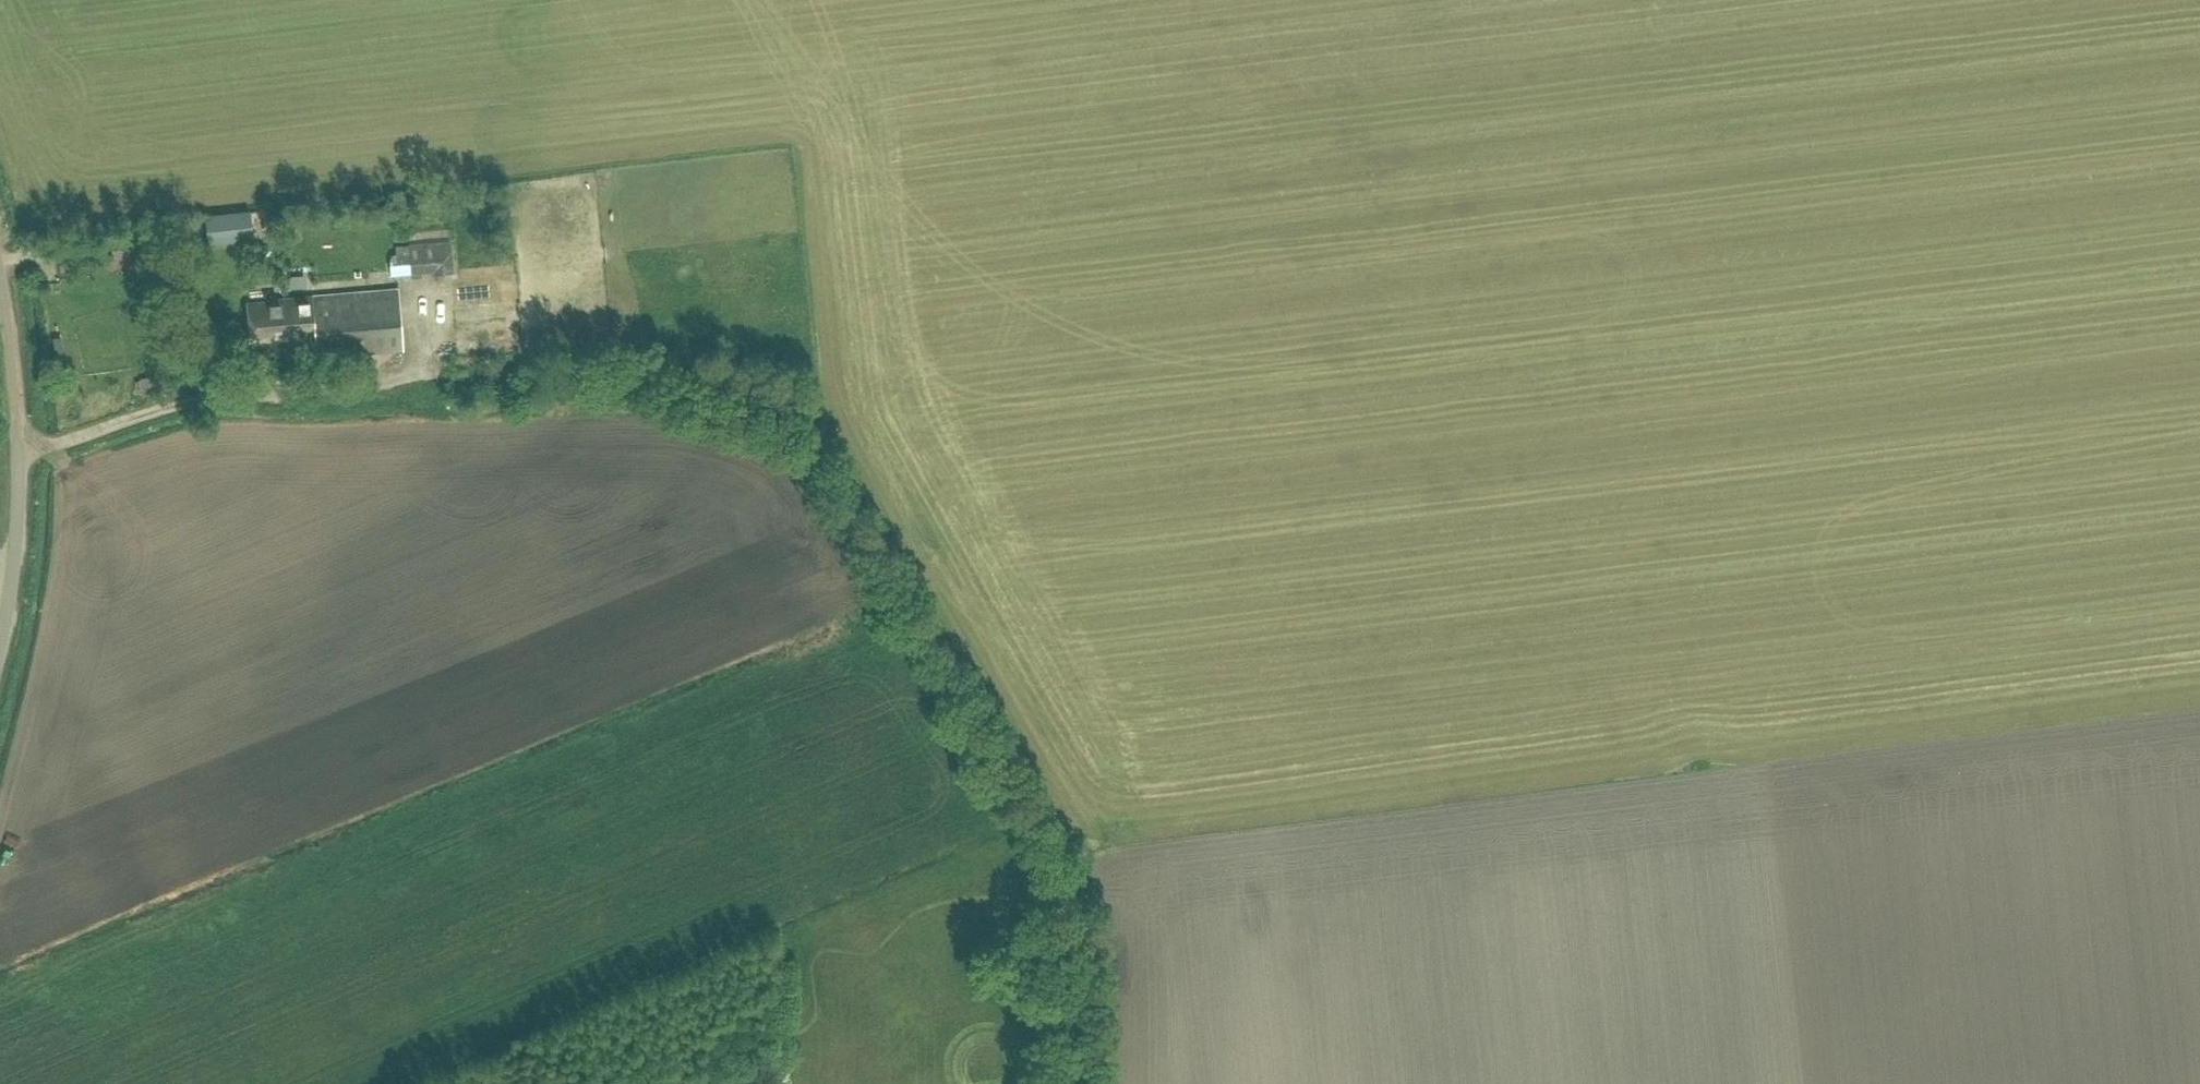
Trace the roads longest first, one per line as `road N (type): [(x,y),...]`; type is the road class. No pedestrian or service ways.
road 1 (unclassified): [(0,656),(16,567),(21,450),(0,285)]
road 2 (track): [(21,450),(208,392),(265,389)]

